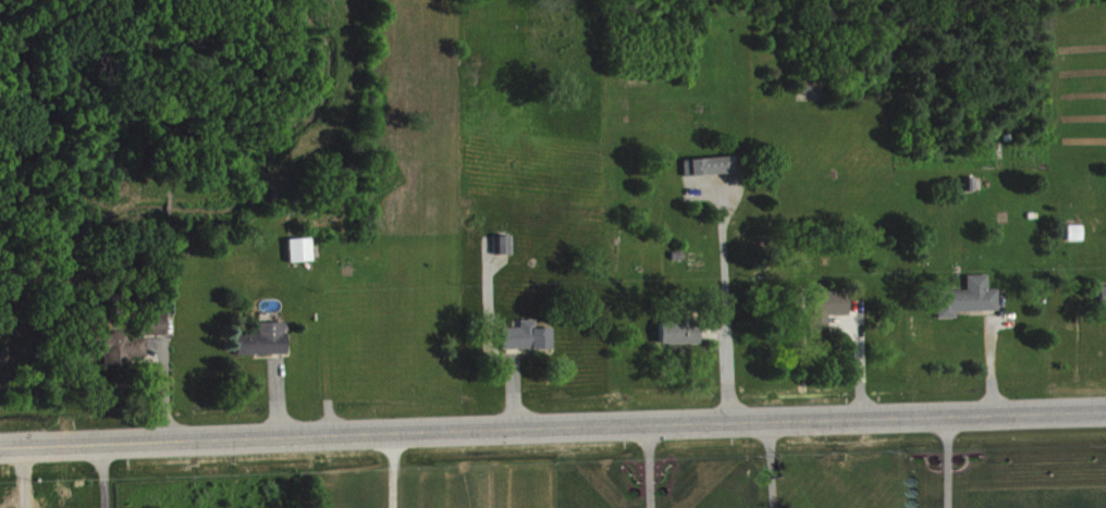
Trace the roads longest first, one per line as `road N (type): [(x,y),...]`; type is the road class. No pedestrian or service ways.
road 1 (secondary): [(0,444),(1105,410)]

